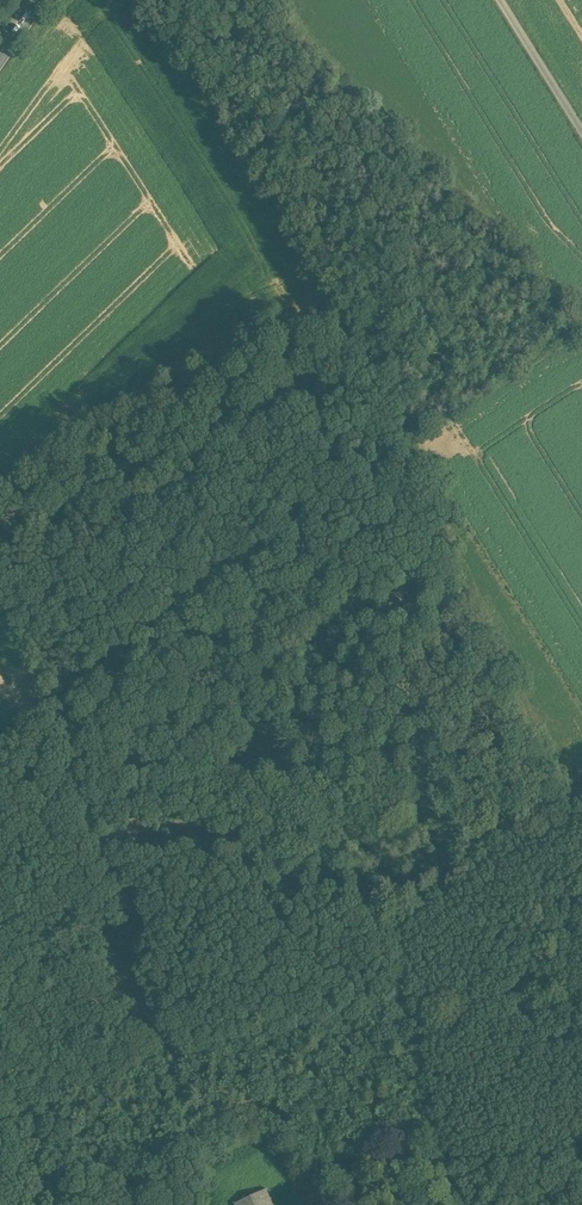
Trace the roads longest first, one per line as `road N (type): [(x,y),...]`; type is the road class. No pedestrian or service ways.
road 1 (track): [(505,0),(581,121)]

